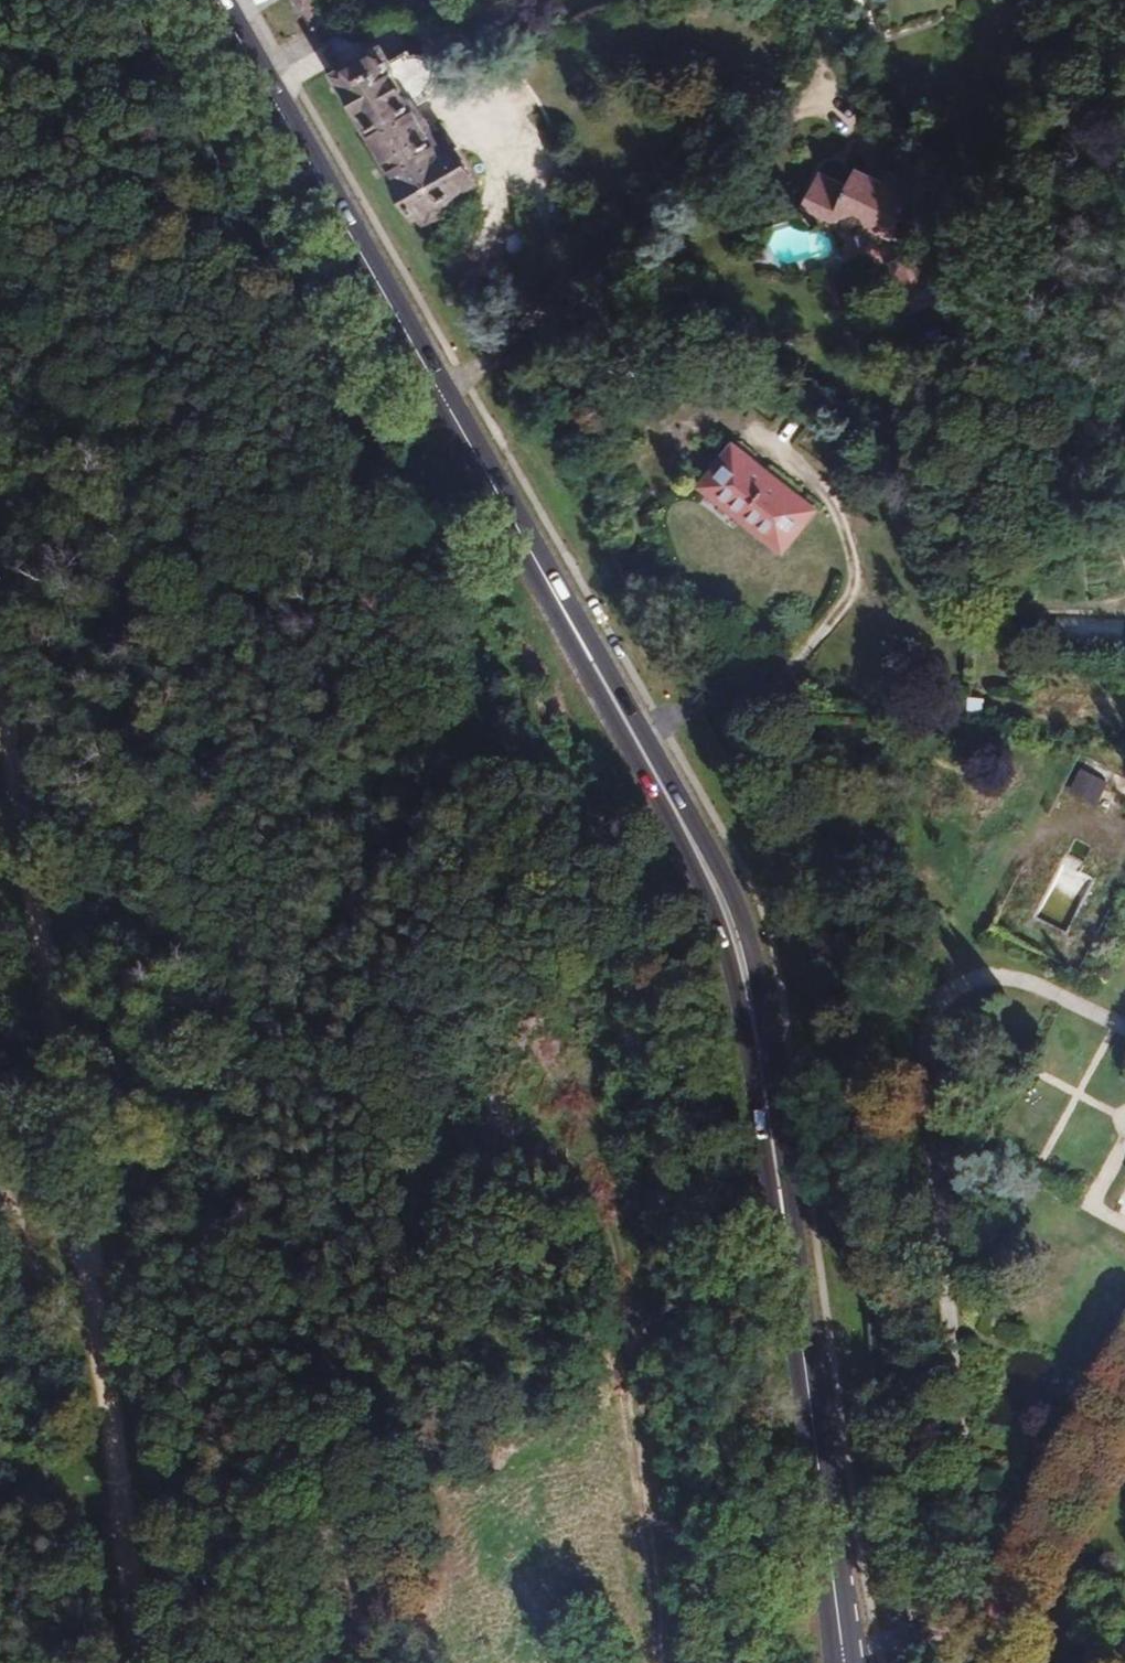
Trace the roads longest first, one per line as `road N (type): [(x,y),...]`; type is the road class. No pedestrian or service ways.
road 1 (secondary): [(216,0),(717,898),(771,1055),(800,1211),(861,1662)]
road 2 (track): [(0,694),(141,1662)]

